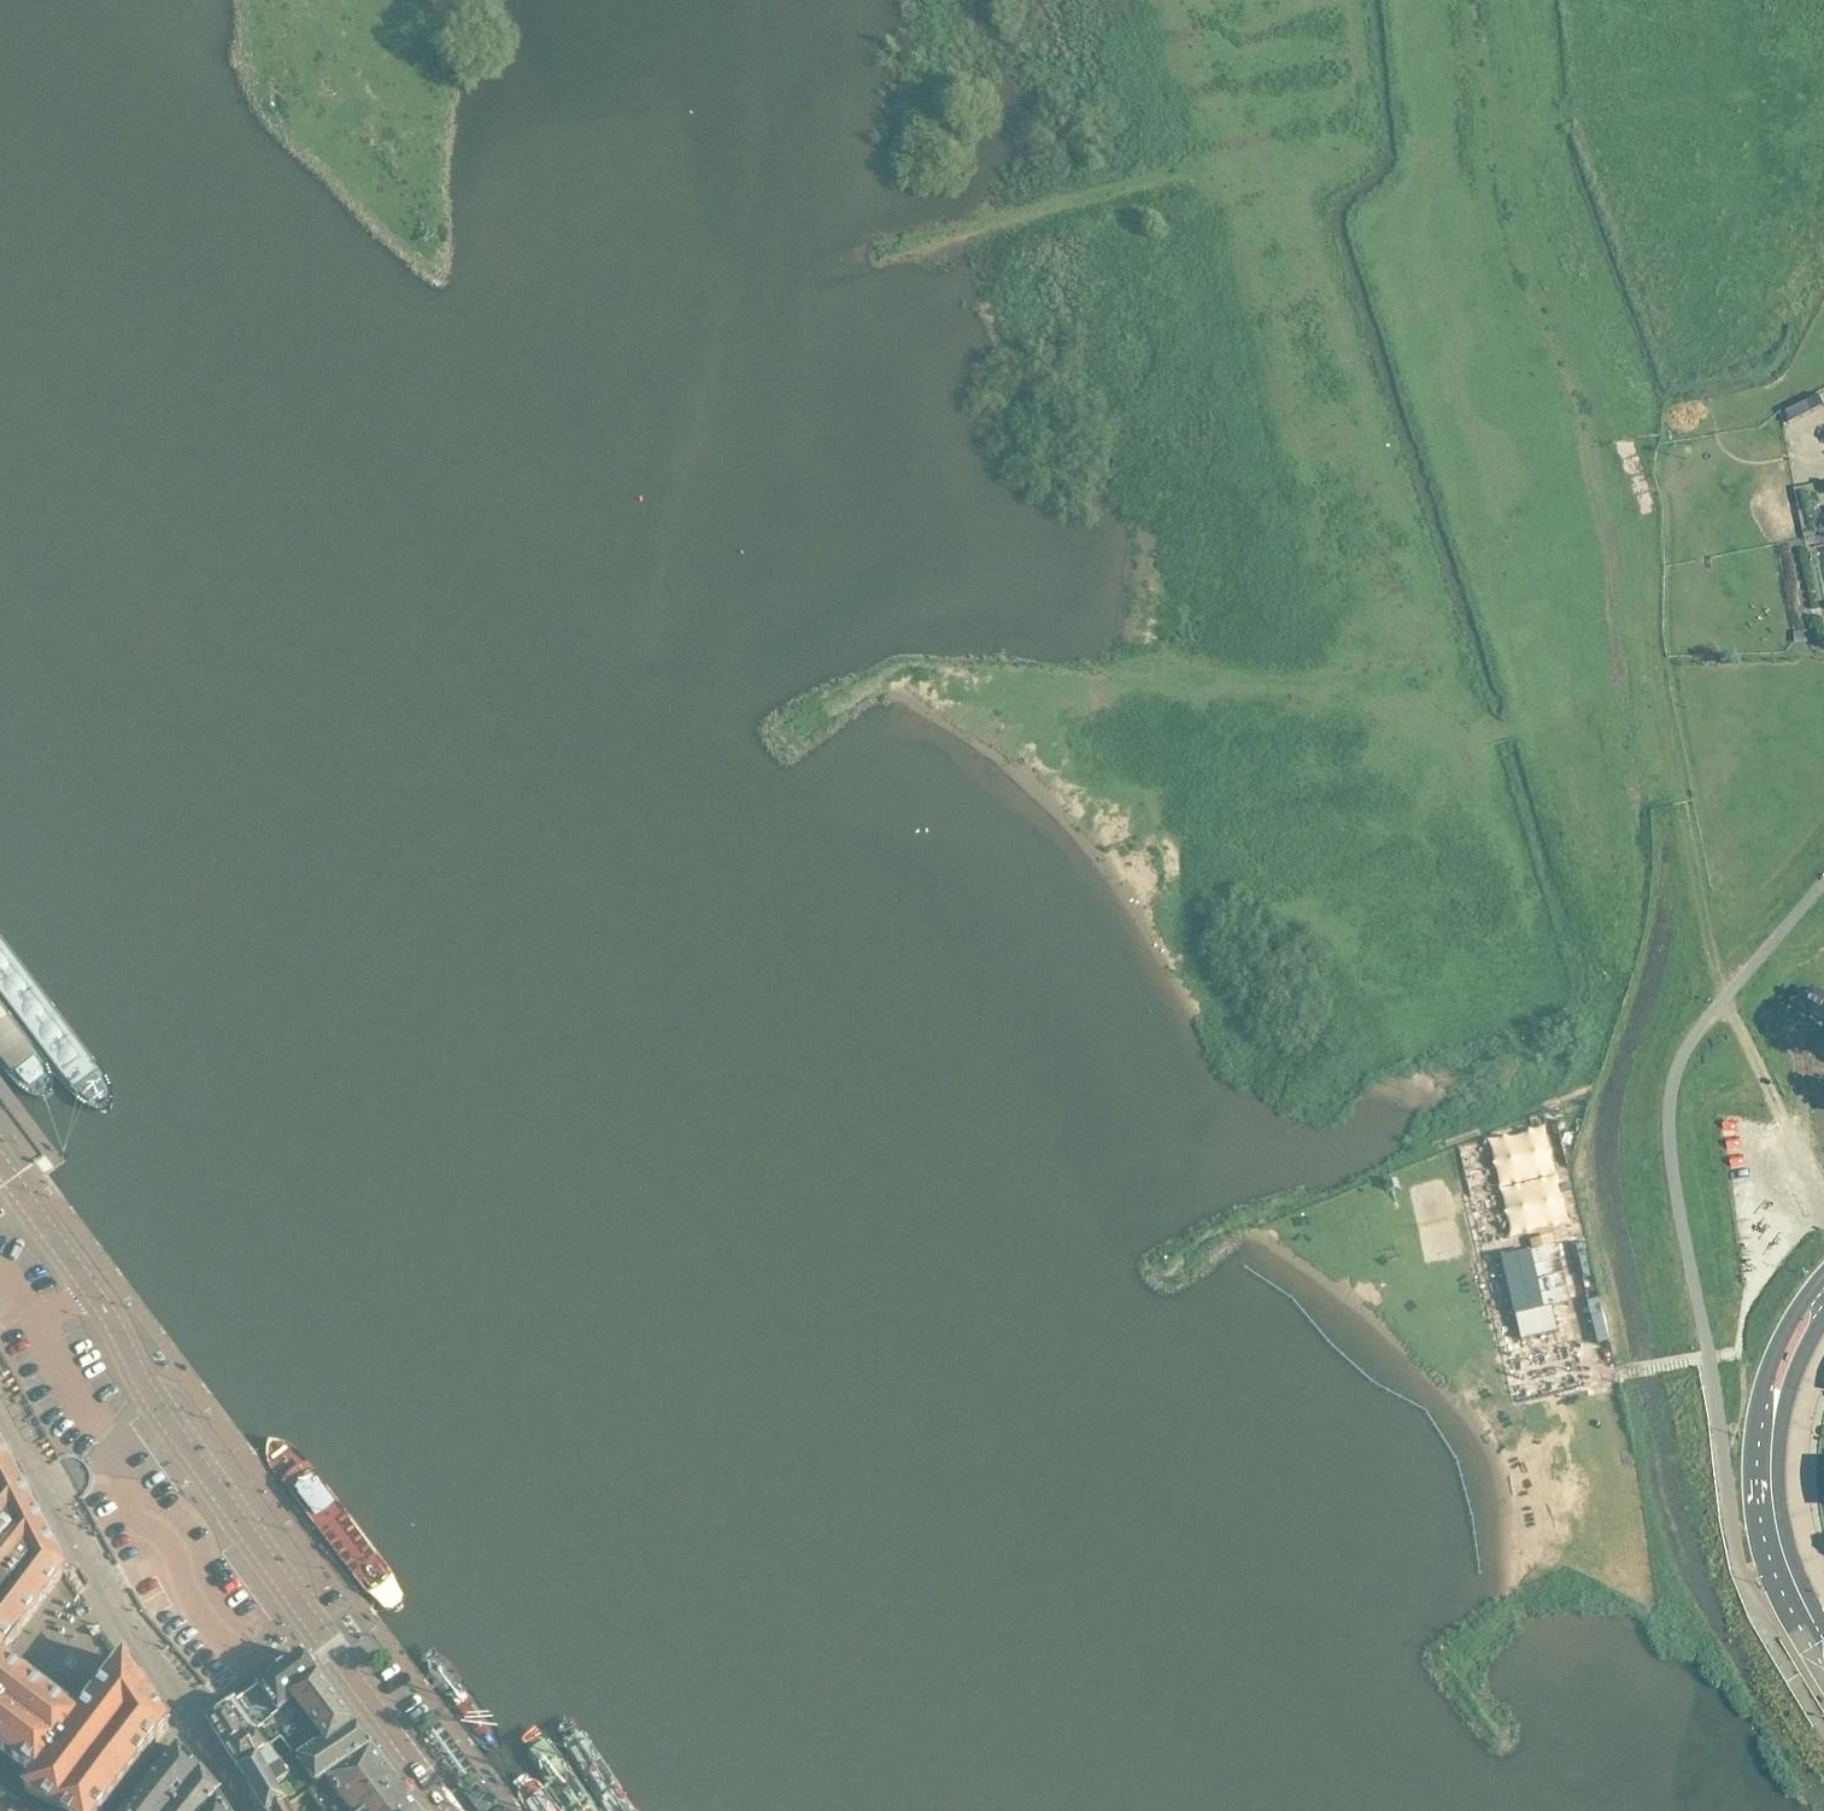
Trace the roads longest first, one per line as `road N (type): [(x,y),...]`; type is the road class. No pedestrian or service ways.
road 1 (tertiary): [(455,1810),(190,1453),(111,1316),(0,1161)]
road 2 (track): [(1626,445),(1654,571),(1658,689),(1708,932),(1723,998),(1776,1104)]
road 3 (residential): [(0,1395),(184,1711)]
road 4 (residential): [(1823,1583),(1802,1522),(1797,1476),(1804,1407),(1823,1354)]
road 5 (secondary): [(1823,1272),(1794,1312),(1766,1373),(1764,1467)]
road 6 (secondary): [(1822,1652),(1774,1551),(1764,1467)]
road 7 (secondary): [(1764,1467),(1799,1359),(1823,1313)]

